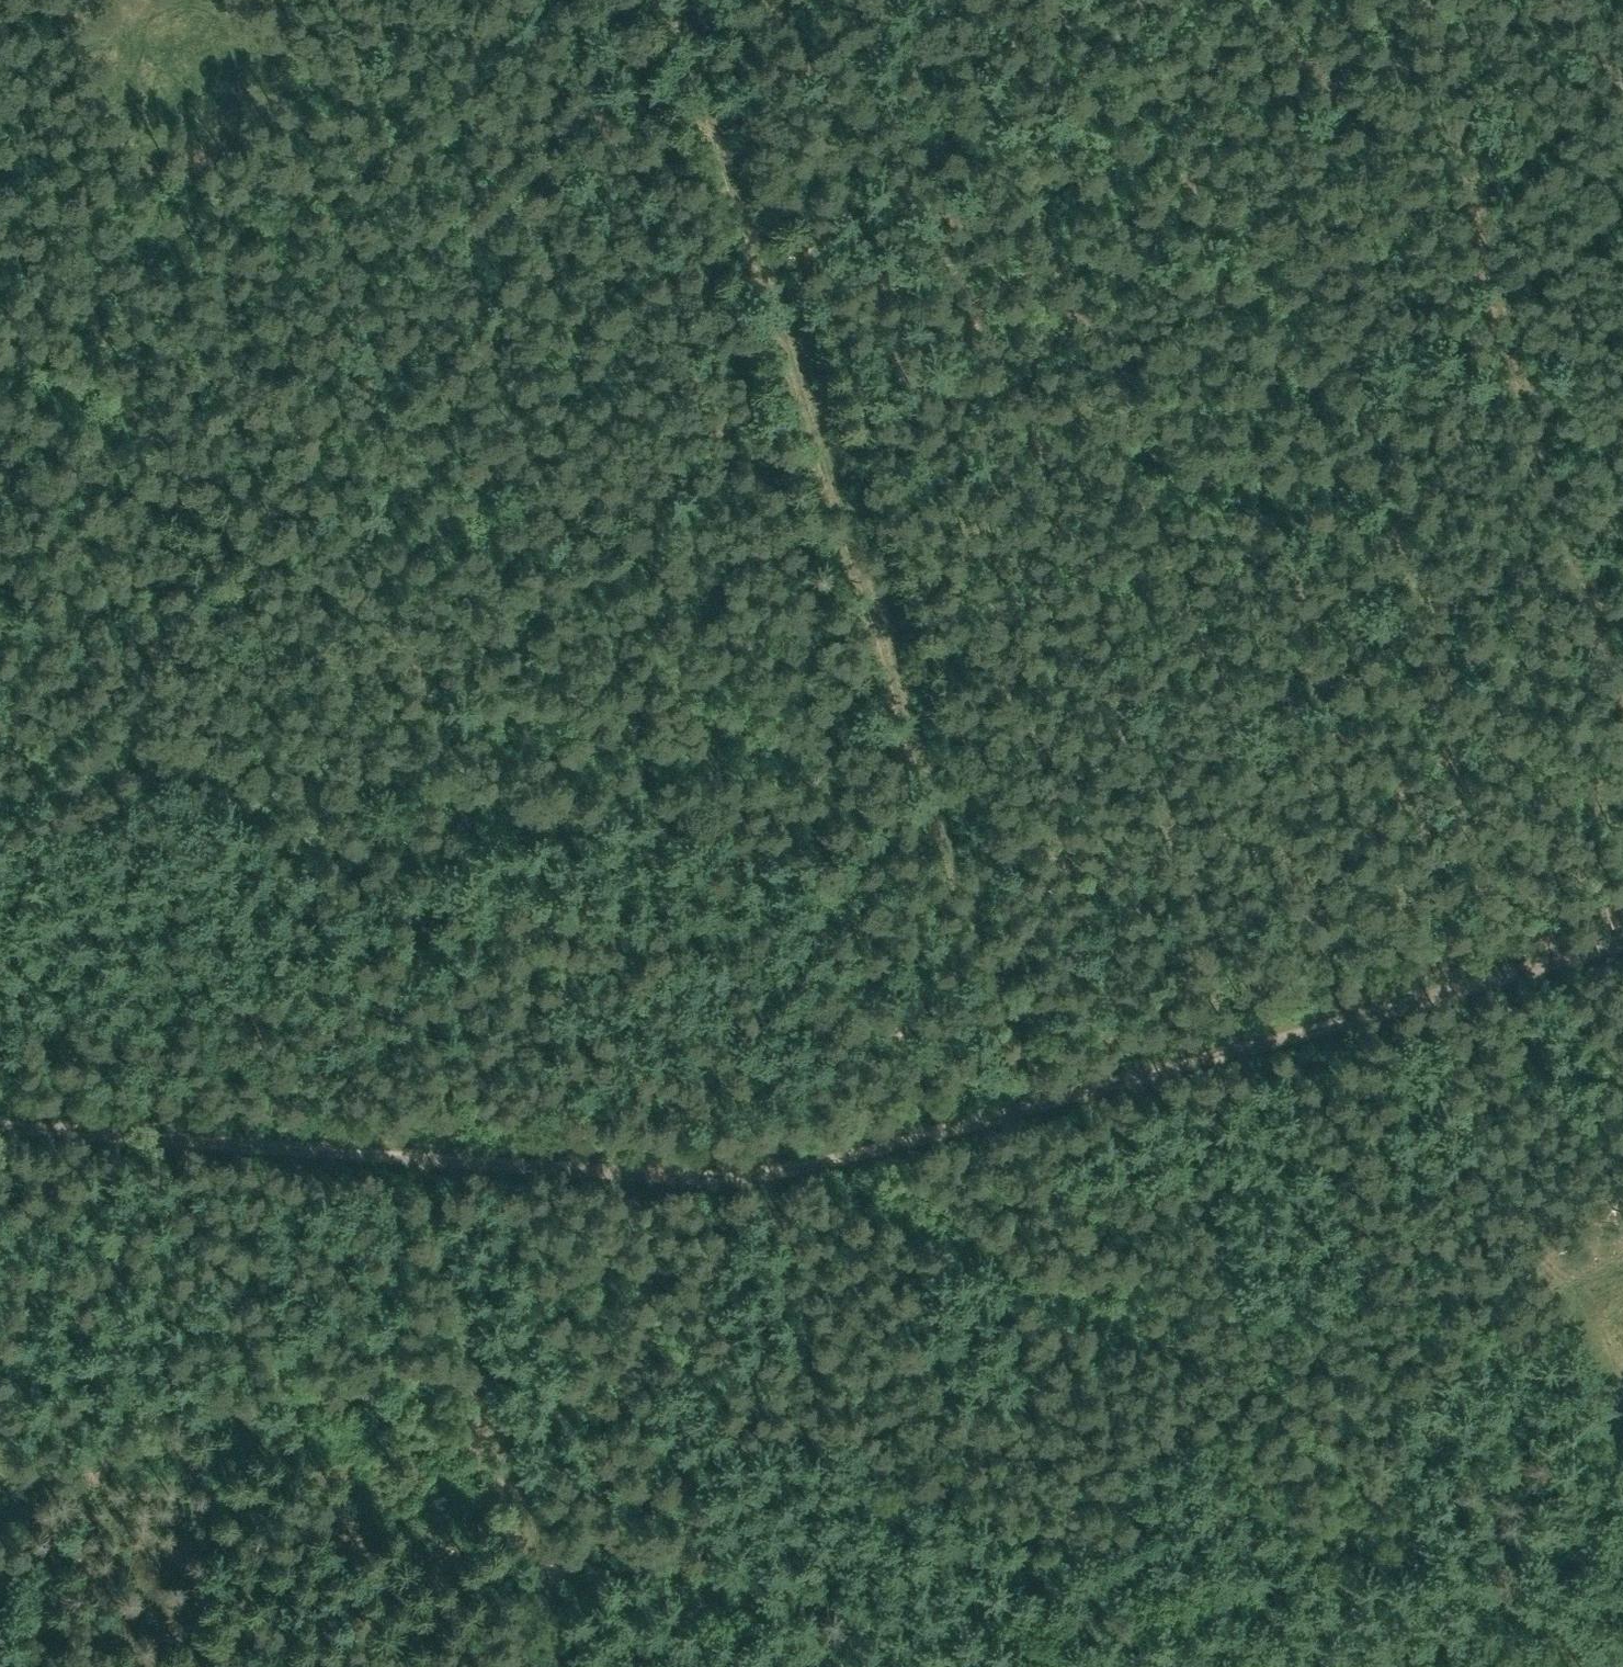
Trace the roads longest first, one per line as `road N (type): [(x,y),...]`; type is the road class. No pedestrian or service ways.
road 1 (track): [(0,1105),(857,1164),(1622,956)]
road 2 (track): [(681,0),(1050,1112)]
road 3 (track): [(1460,1000),(1513,1169),(1582,1294)]

